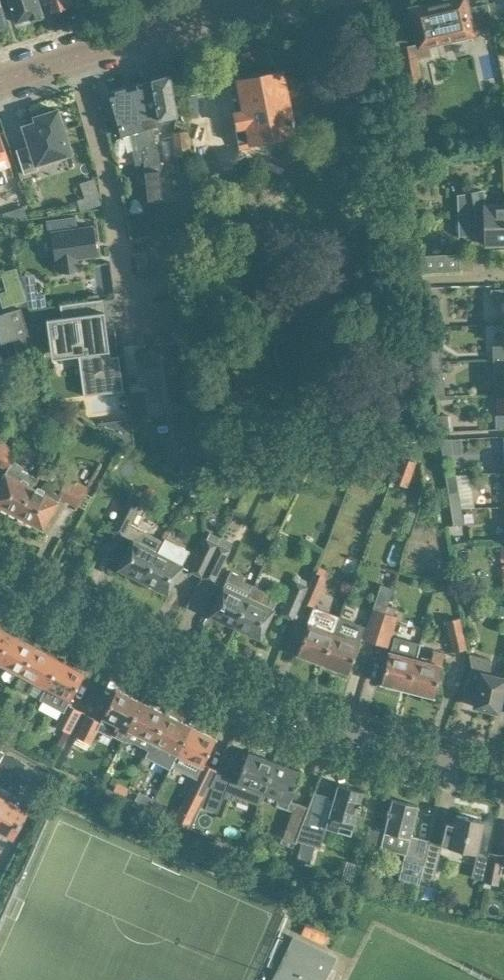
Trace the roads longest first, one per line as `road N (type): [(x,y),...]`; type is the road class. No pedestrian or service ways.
road 1 (residential): [(0,573),(285,714),(503,776)]
road 2 (residential): [(74,57),(107,163),(133,331)]
road 3 (residential): [(74,57),(265,0)]

